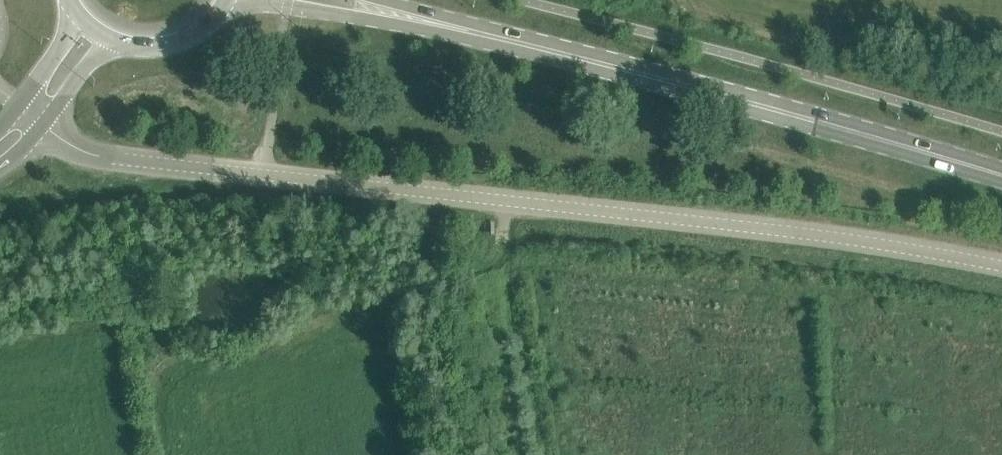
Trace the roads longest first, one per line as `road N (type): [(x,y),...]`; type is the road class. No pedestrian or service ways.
road 1 (unclassified): [(1001,269),(886,244),(595,204),(109,157),(82,150),(45,125)]
road 2 (secondary): [(1001,182),(747,101),(387,12)]
road 3 (secondary): [(224,1),(387,12)]

